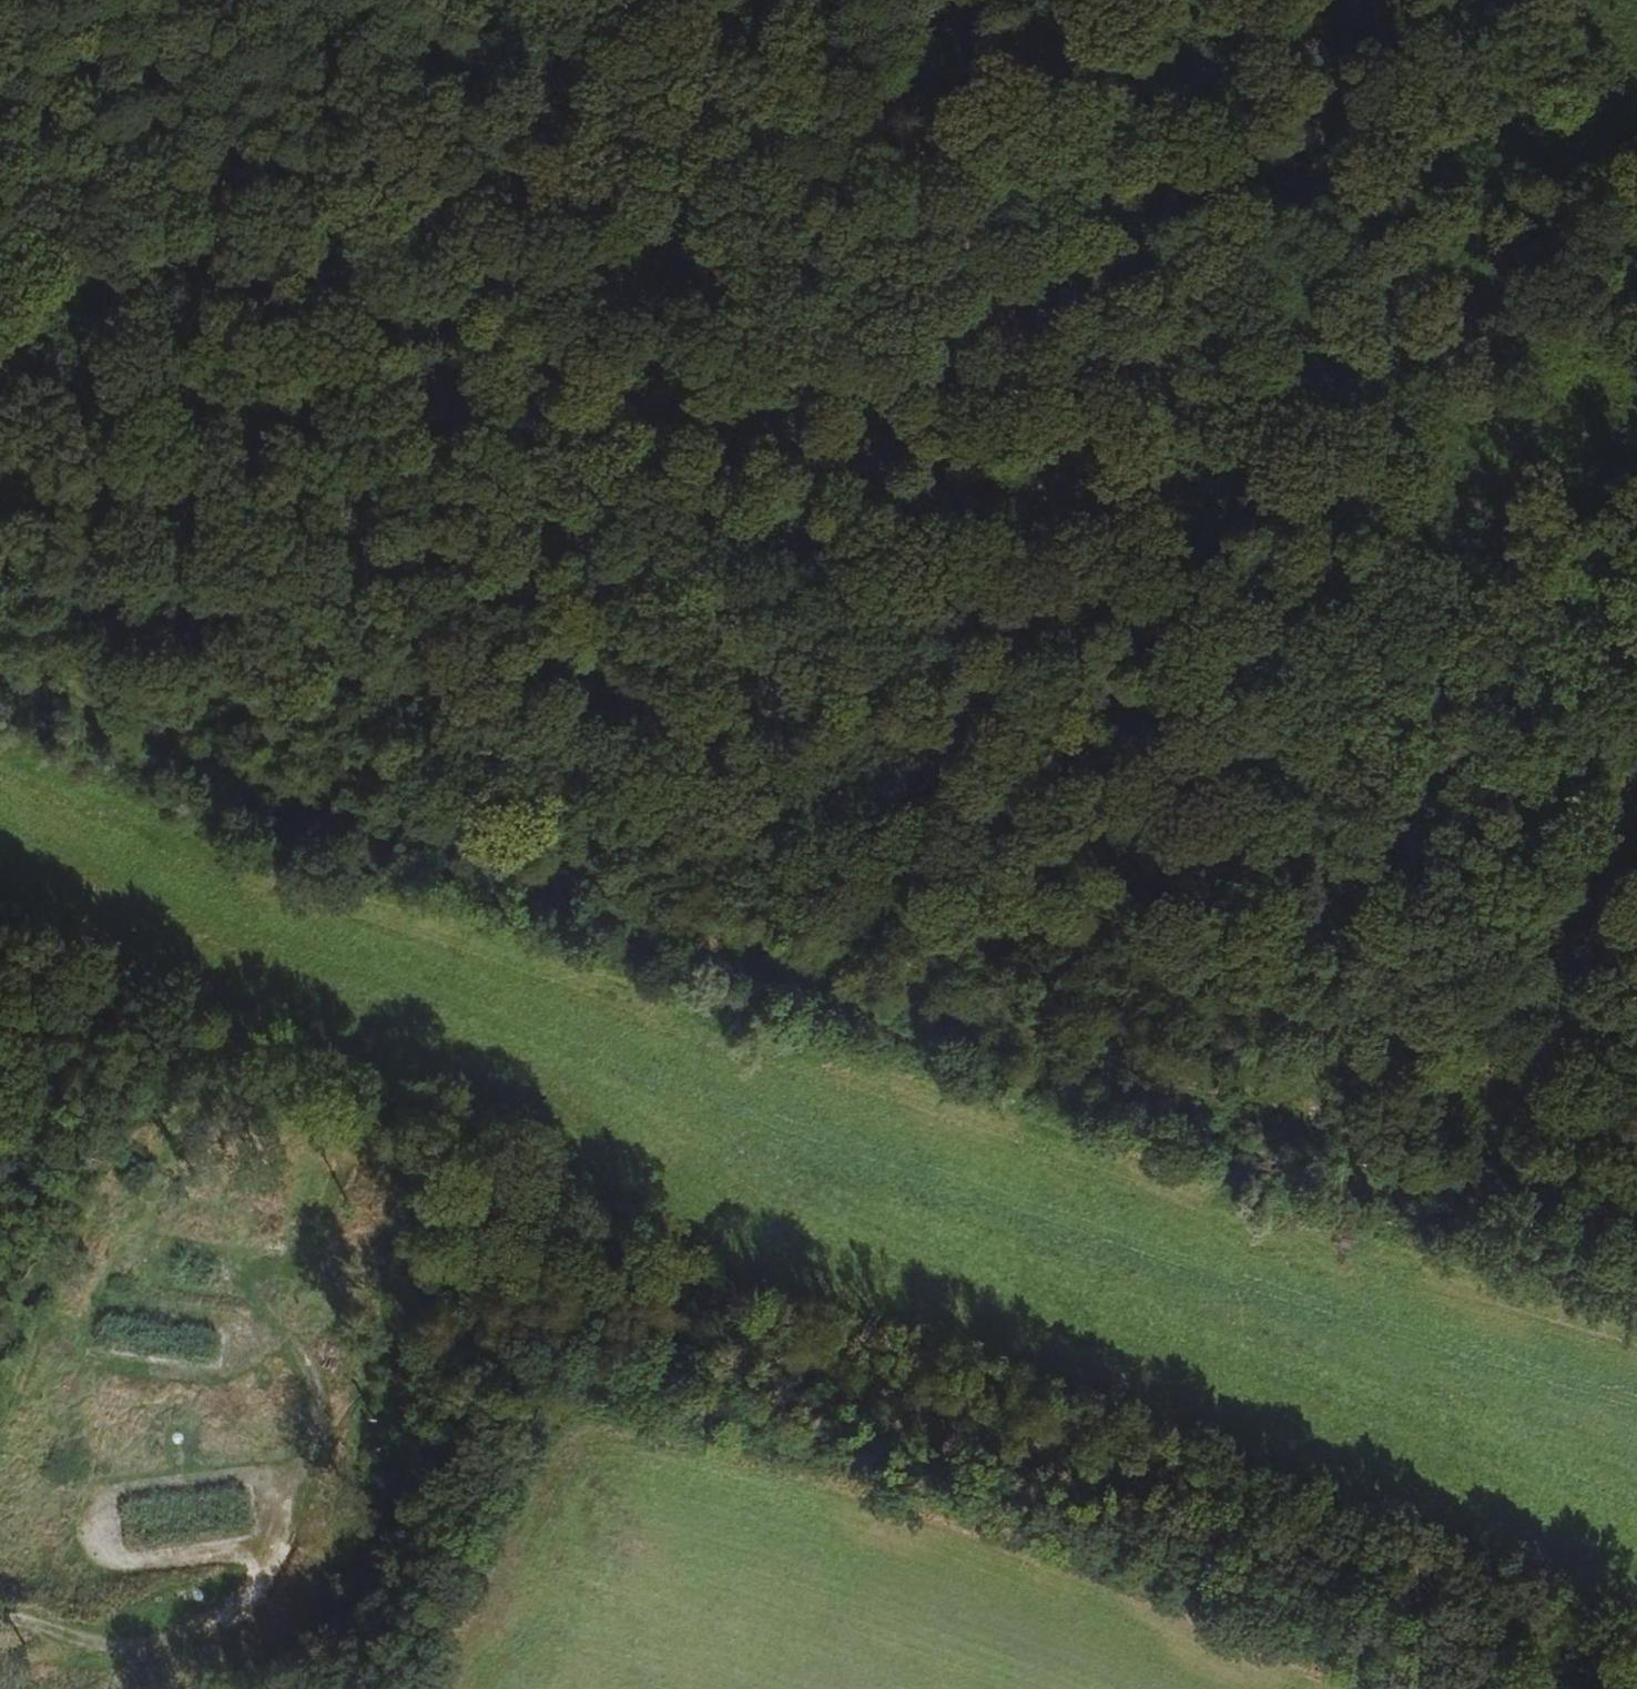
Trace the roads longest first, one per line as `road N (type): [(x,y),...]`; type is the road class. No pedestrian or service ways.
road 1 (track): [(0,1617),(135,1649),(230,1611),(255,1588),(318,1426),(320,1387),(287,1340)]
road 2 (track): [(295,1479),(246,1477),(123,1493),(97,1519),(99,1544),(112,1560),(271,1552)]

